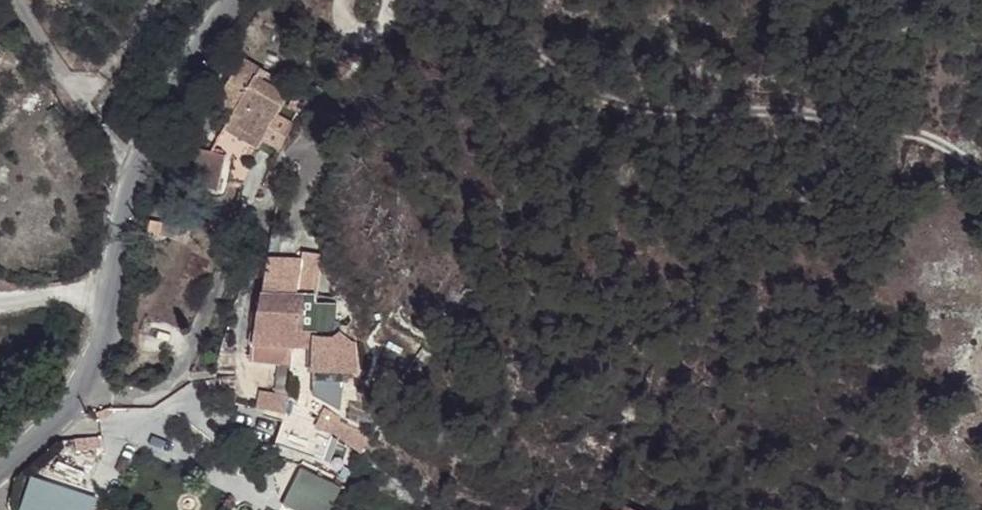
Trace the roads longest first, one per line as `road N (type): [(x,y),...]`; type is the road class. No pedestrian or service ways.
road 1 (residential): [(228,0),(153,126),(108,289)]
road 2 (residential): [(108,289),(100,372),(0,468)]

